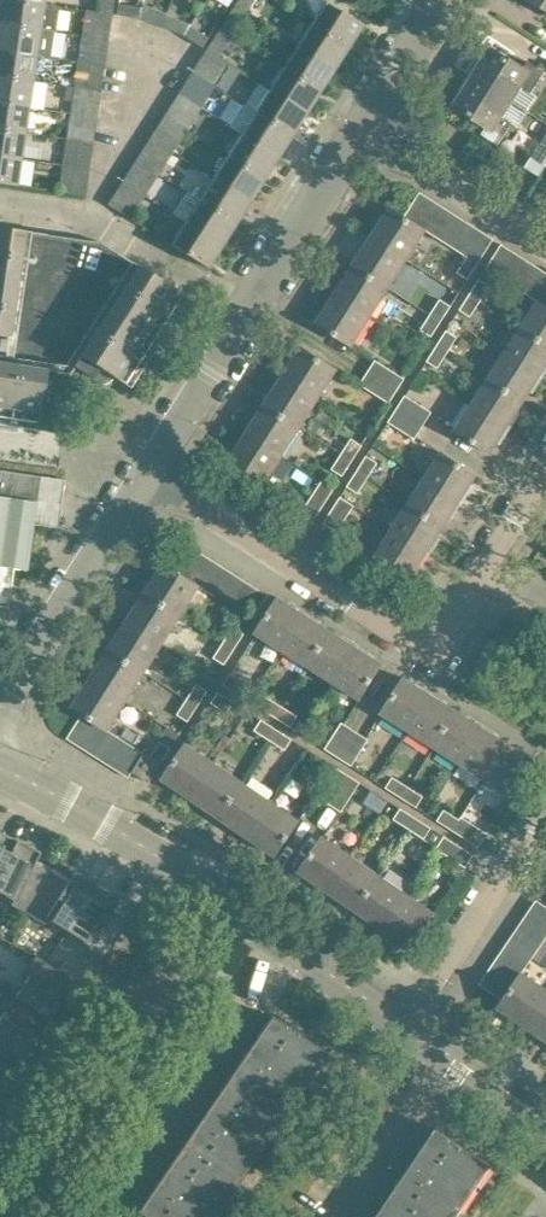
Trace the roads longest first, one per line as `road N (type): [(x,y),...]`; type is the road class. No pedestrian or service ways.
road 1 (residential): [(478,585),(443,638),(431,646),(411,642),(146,474)]
road 2 (residential): [(225,904),(30,1183),(0,1205)]
road 3 (residential): [(0,203),(83,216),(247,315)]
road 4 (residential): [(0,706),(146,474)]
road 5 (unclassified): [(225,904),(110,826),(0,769)]
road 6 (residential): [(406,1026),(545,807)]
road 7 (residential): [(247,315),(364,130)]
road 8 (unclassified): [(406,1026),(225,904)]
road 9 (residential): [(545,245),(364,130)]
road 10 (residential): [(339,1216),(447,1055)]
road 11 (residential): [(146,474),(247,315)]
road 12 (residential): [(364,130),(447,0)]
road 13 (residential): [(478,585),(545,479)]

